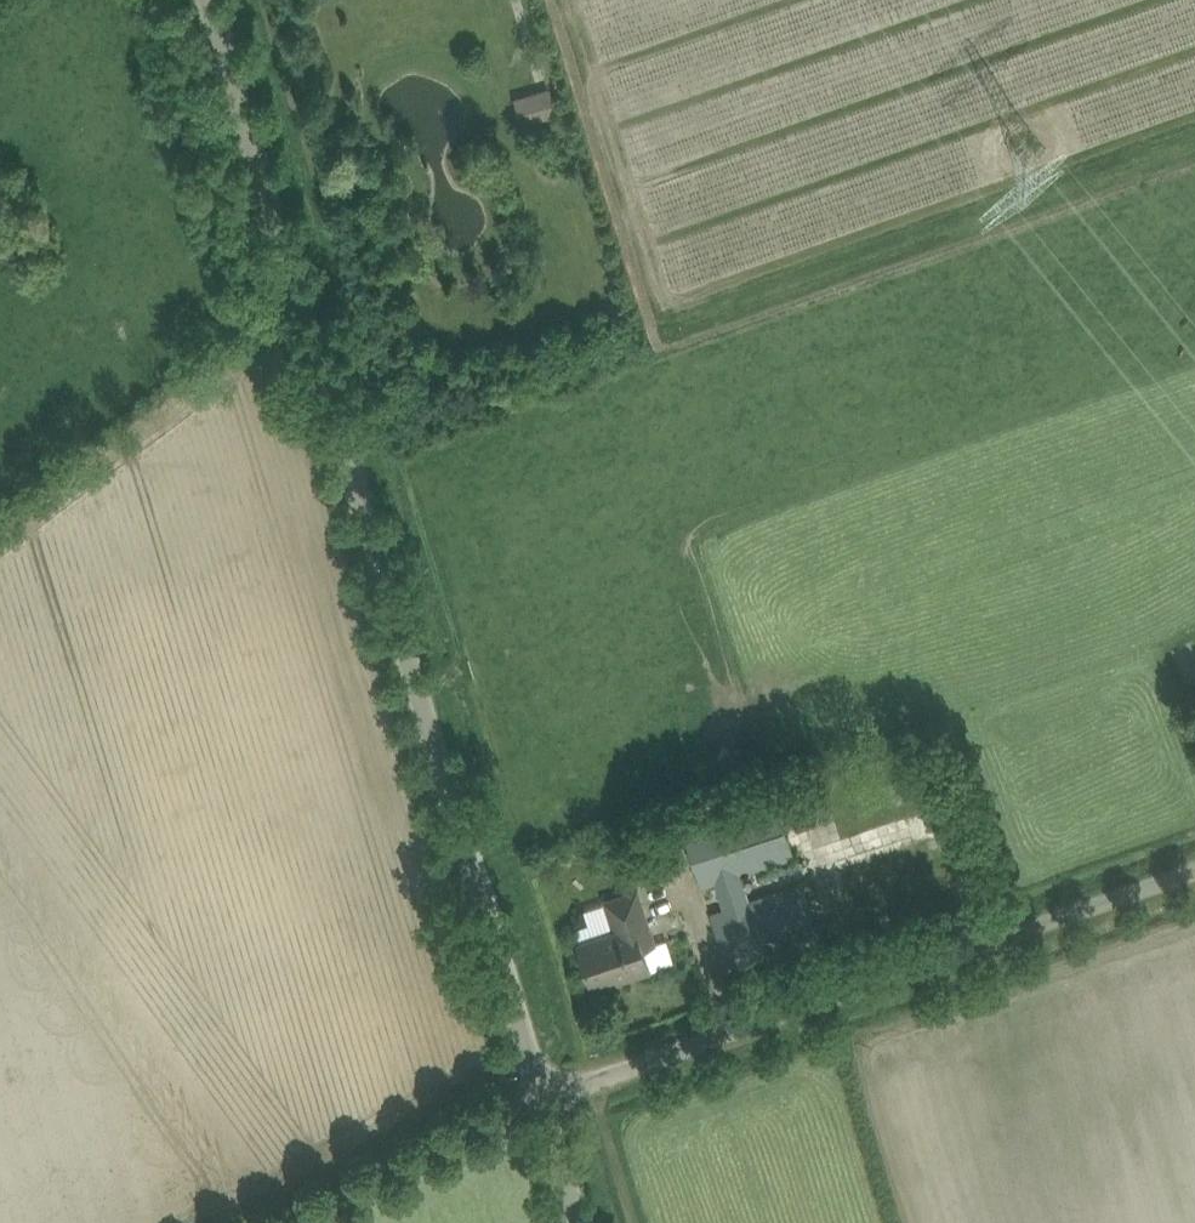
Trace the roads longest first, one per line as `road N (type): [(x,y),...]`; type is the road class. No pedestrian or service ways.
road 1 (unclassified): [(547,1082),(248,0)]
road 2 (unclassified): [(551,1097),(1194,871)]
road 3 (unclassified): [(547,1082),(302,1222)]
road 4 (unclassified): [(590,1222),(551,1097)]

